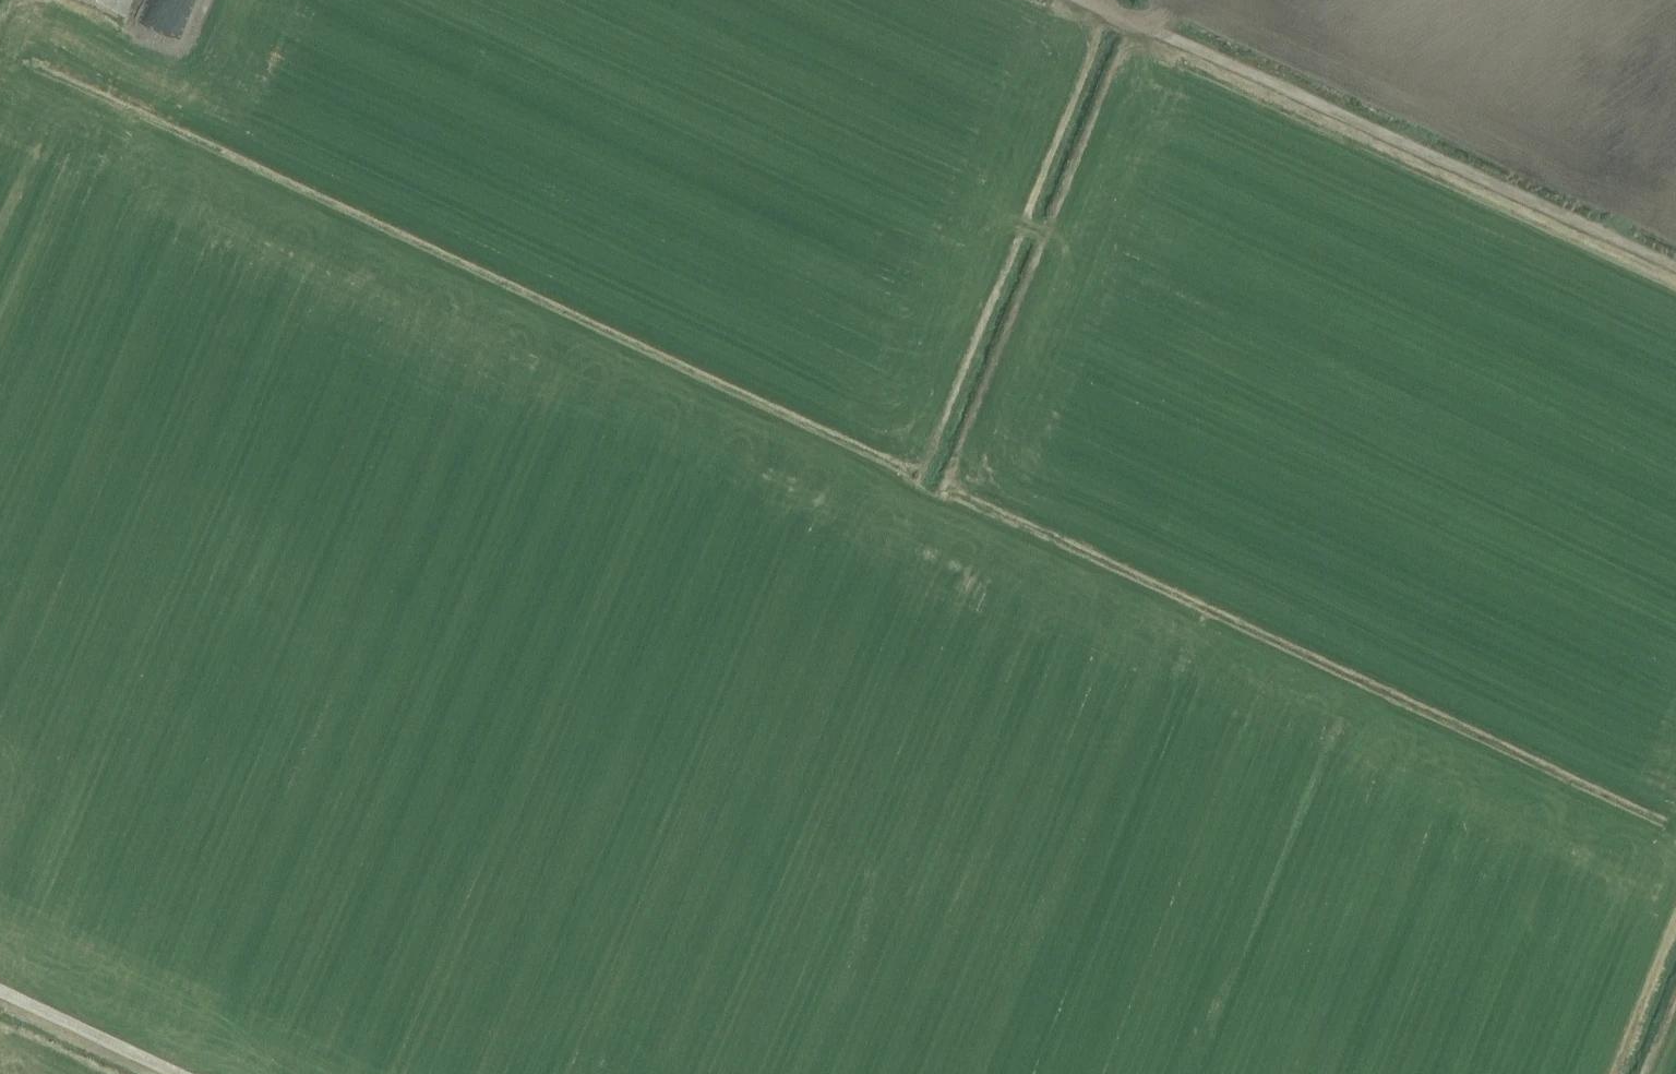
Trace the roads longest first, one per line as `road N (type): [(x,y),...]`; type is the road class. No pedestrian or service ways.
road 1 (track): [(1675,269),(1089,0)]
road 2 (track): [(175,1073),(0,994)]

